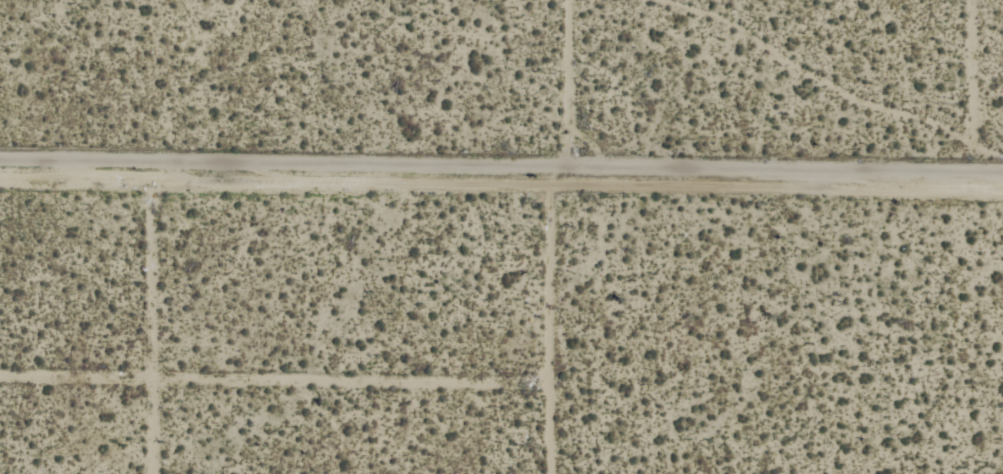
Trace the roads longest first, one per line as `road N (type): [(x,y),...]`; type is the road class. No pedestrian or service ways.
road 1 (track): [(1002,179),(0,161)]
road 2 (track): [(0,373),(551,376)]
road 3 (residential): [(551,473),(553,194),(577,167),(583,0)]
road 4 (track): [(153,473),(152,160)]

